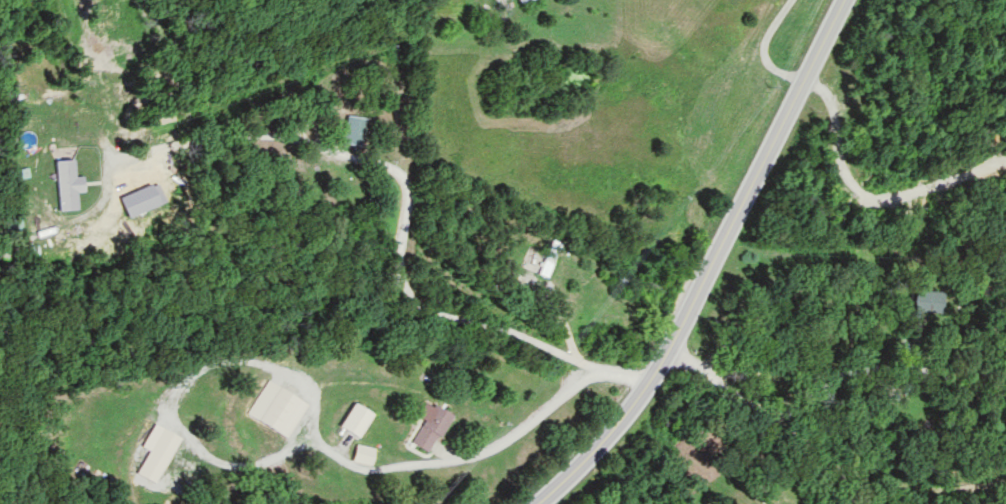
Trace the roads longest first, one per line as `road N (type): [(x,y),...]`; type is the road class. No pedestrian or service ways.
road 1 (primary): [(845,0),(674,347),(630,413),(541,503)]
road 2 (residential): [(847,503),(825,461),(674,347)]

